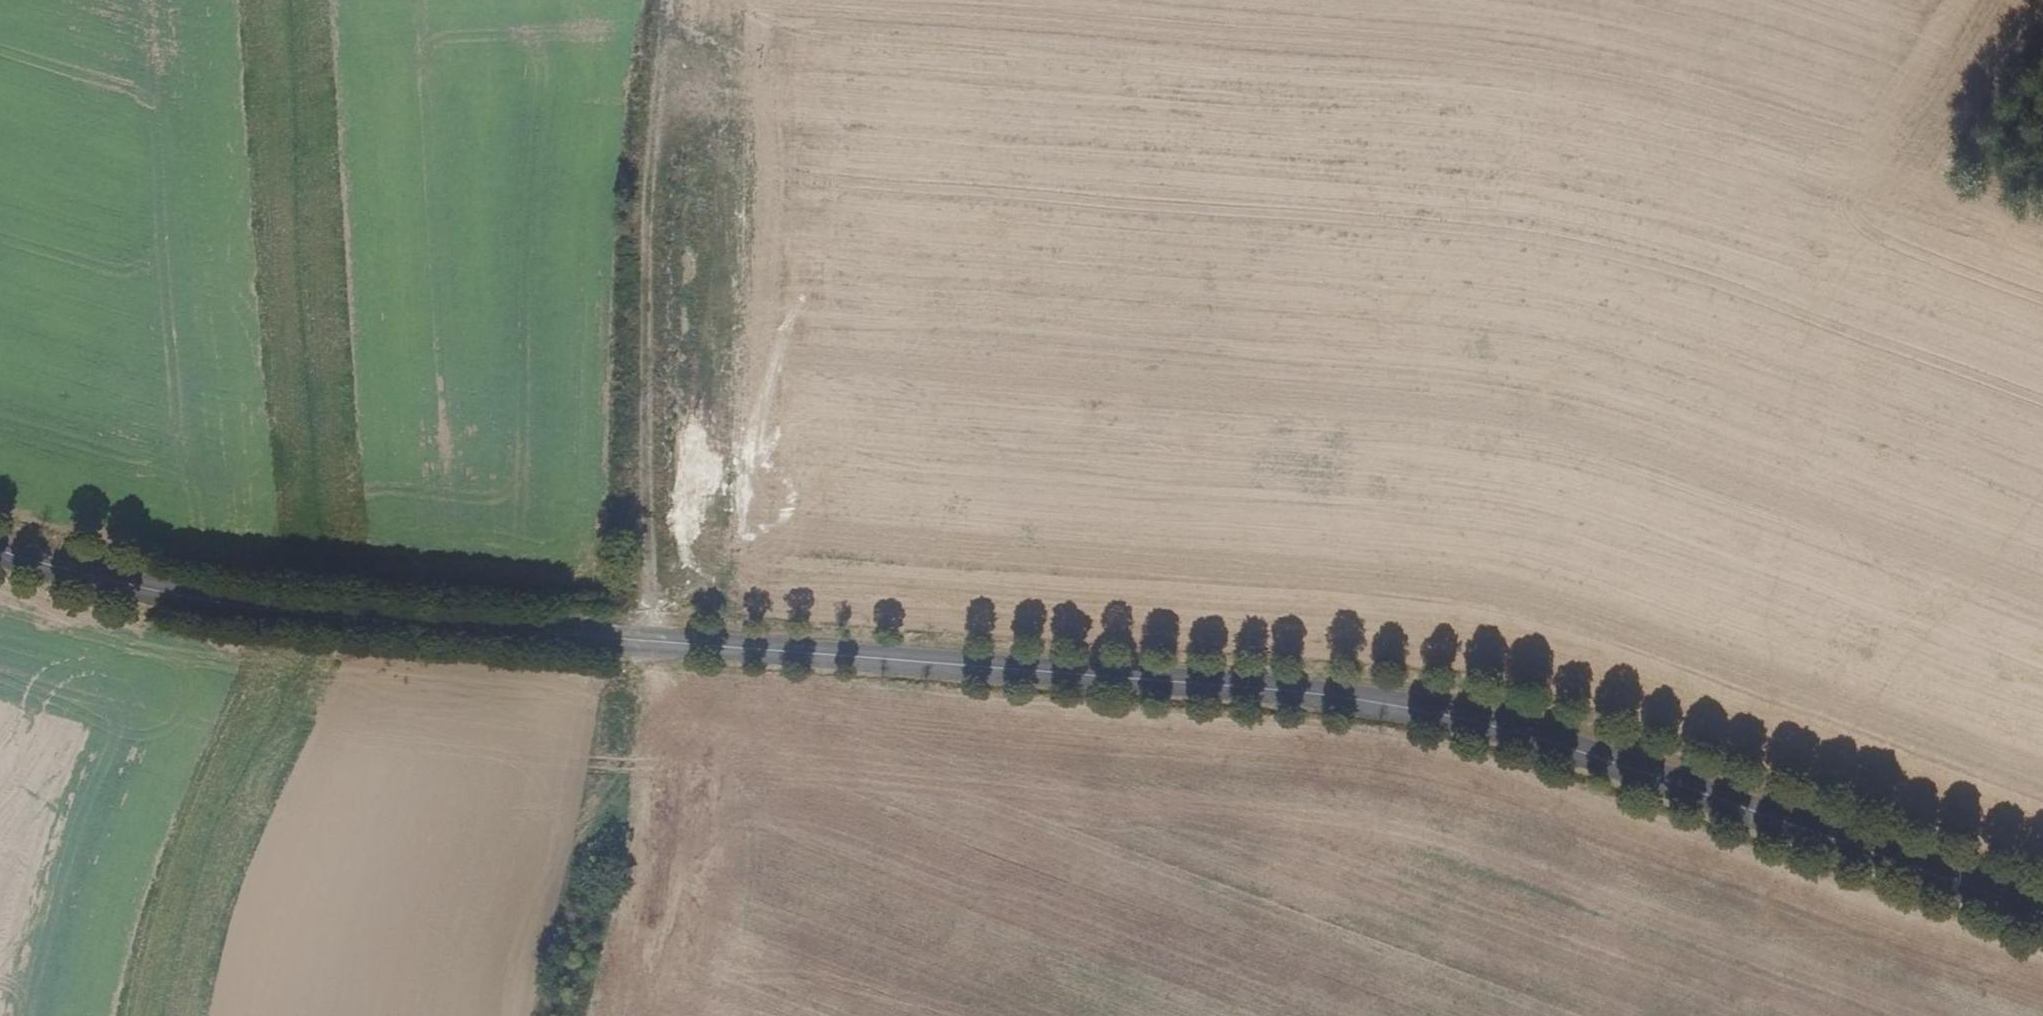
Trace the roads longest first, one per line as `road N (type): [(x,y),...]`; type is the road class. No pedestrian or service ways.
road 1 (tertiary): [(2042,916),(1634,769),(1439,713),(1263,688),(279,612),(0,551)]
road 2 (track): [(659,0),(643,345),(658,642)]

